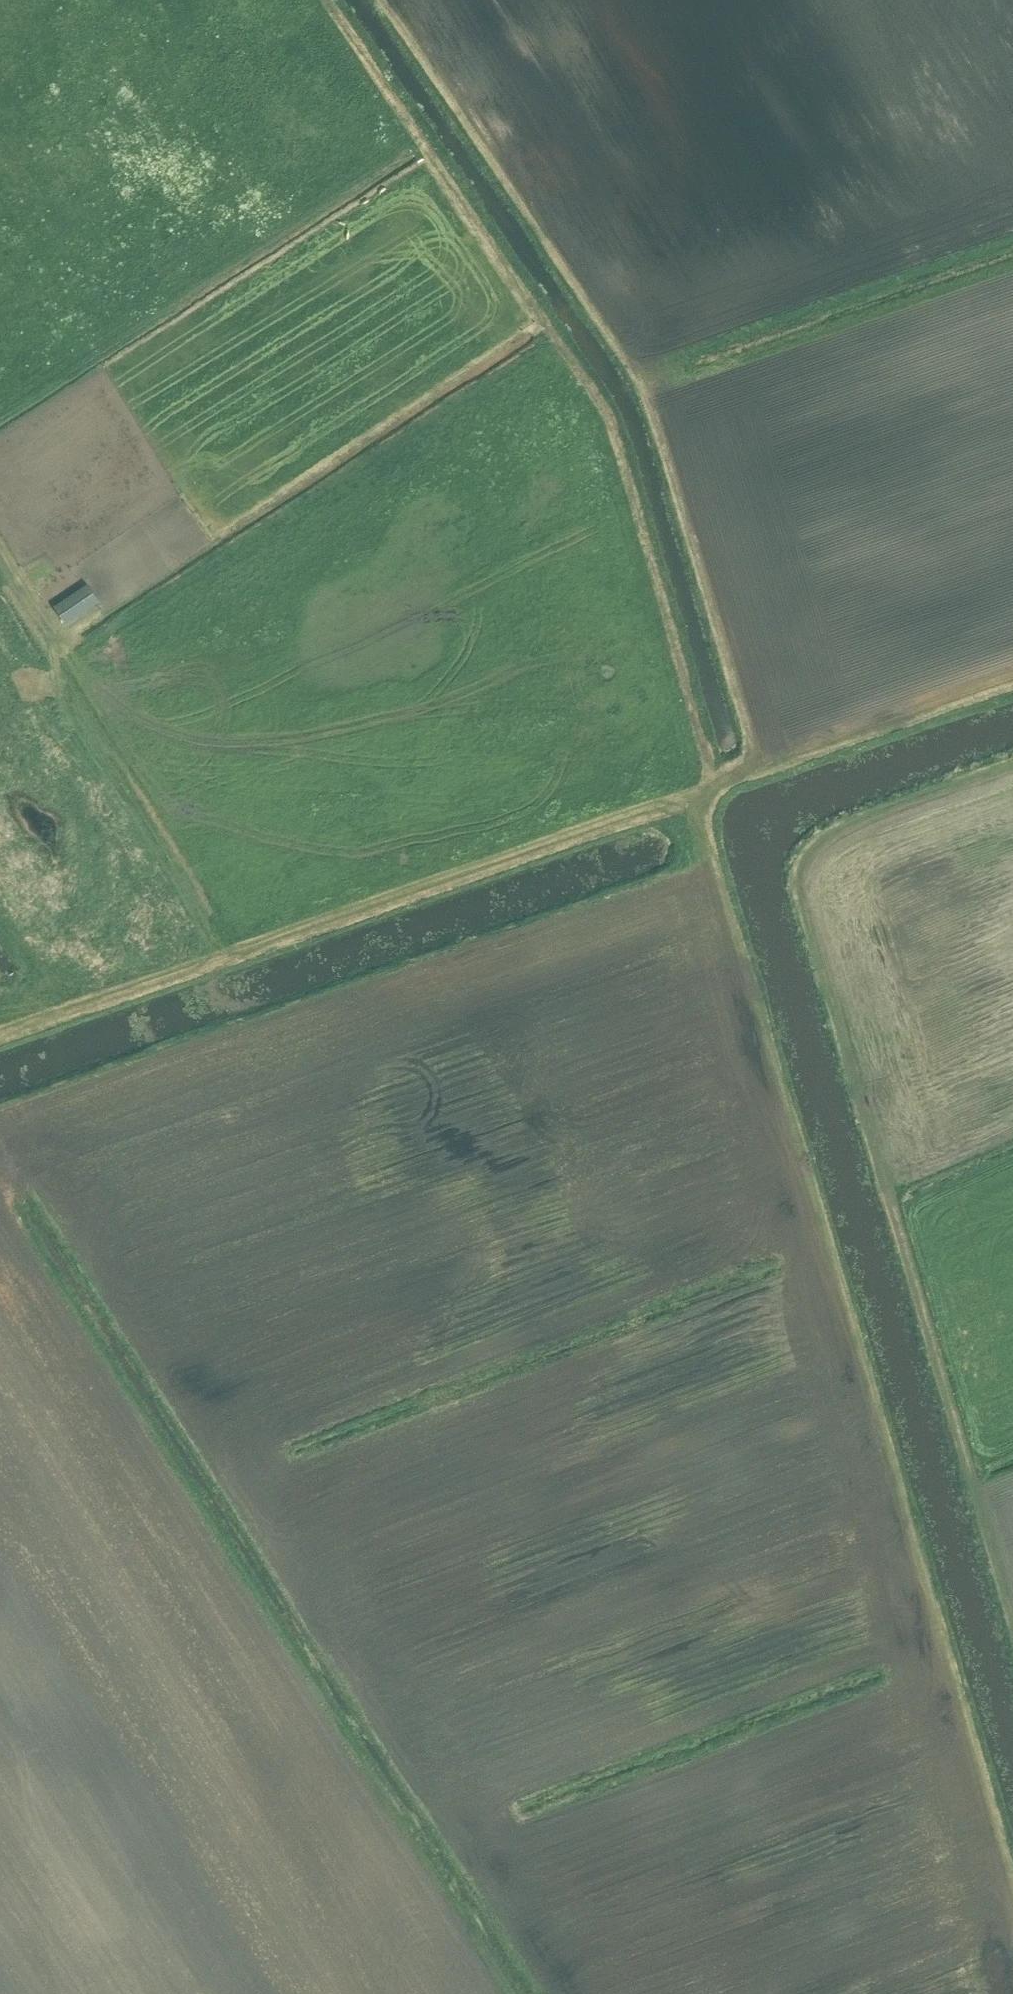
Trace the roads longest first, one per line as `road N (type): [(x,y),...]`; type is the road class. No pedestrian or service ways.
road 1 (track): [(1012,1901),(706,857),(697,814),(714,780)]
road 2 (track): [(714,780),(607,409),(333,0)]
road 3 (track): [(714,780),(1012,678)]

